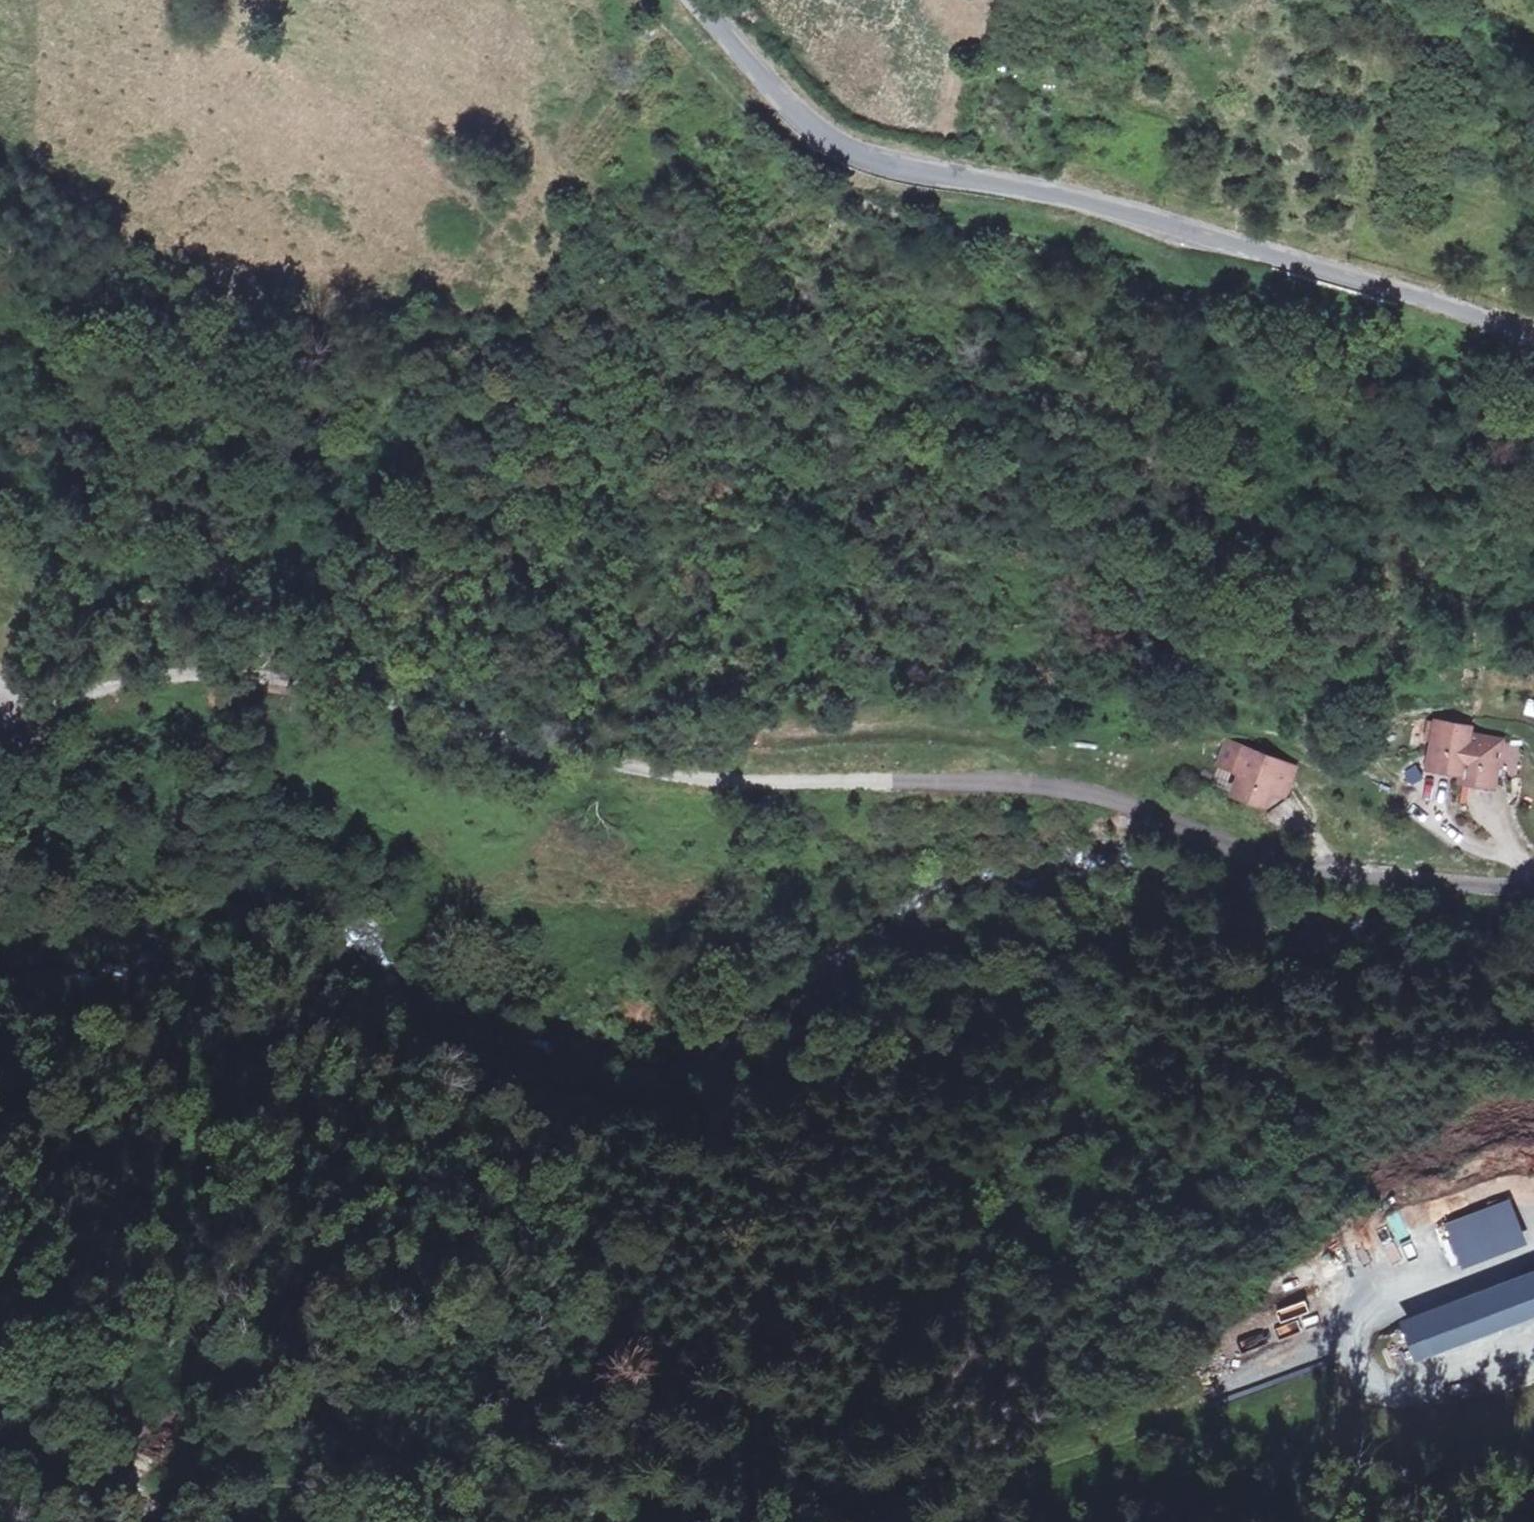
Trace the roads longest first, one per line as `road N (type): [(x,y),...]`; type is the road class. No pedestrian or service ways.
road 1 (unclassified): [(1533,891),(1249,854),(1097,796),(1041,783),(728,782),(631,770),(440,703),(302,674),(221,671),(39,695),(0,683)]
road 2 (track): [(1533,1259),(1397,1306),(1068,1464),(950,1507),(682,1520),(436,1457),(325,1453),(116,1519)]
road 3 (tertiary): [(1533,334),(1080,198),(847,149),(808,125),(695,0)]
road 4 (track): [(1342,1331),(1352,1363),(1381,1387),(1420,1389),(1533,1360)]
road 5 (residential): [(122,1521),(0,1454)]

